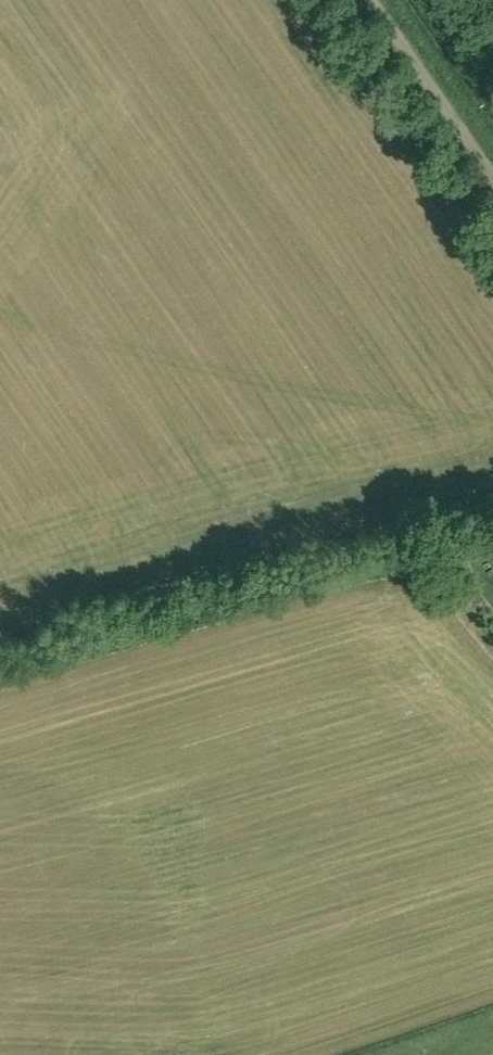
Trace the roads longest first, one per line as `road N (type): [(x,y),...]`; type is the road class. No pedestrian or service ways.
road 1 (residential): [(492,190),(362,0)]

